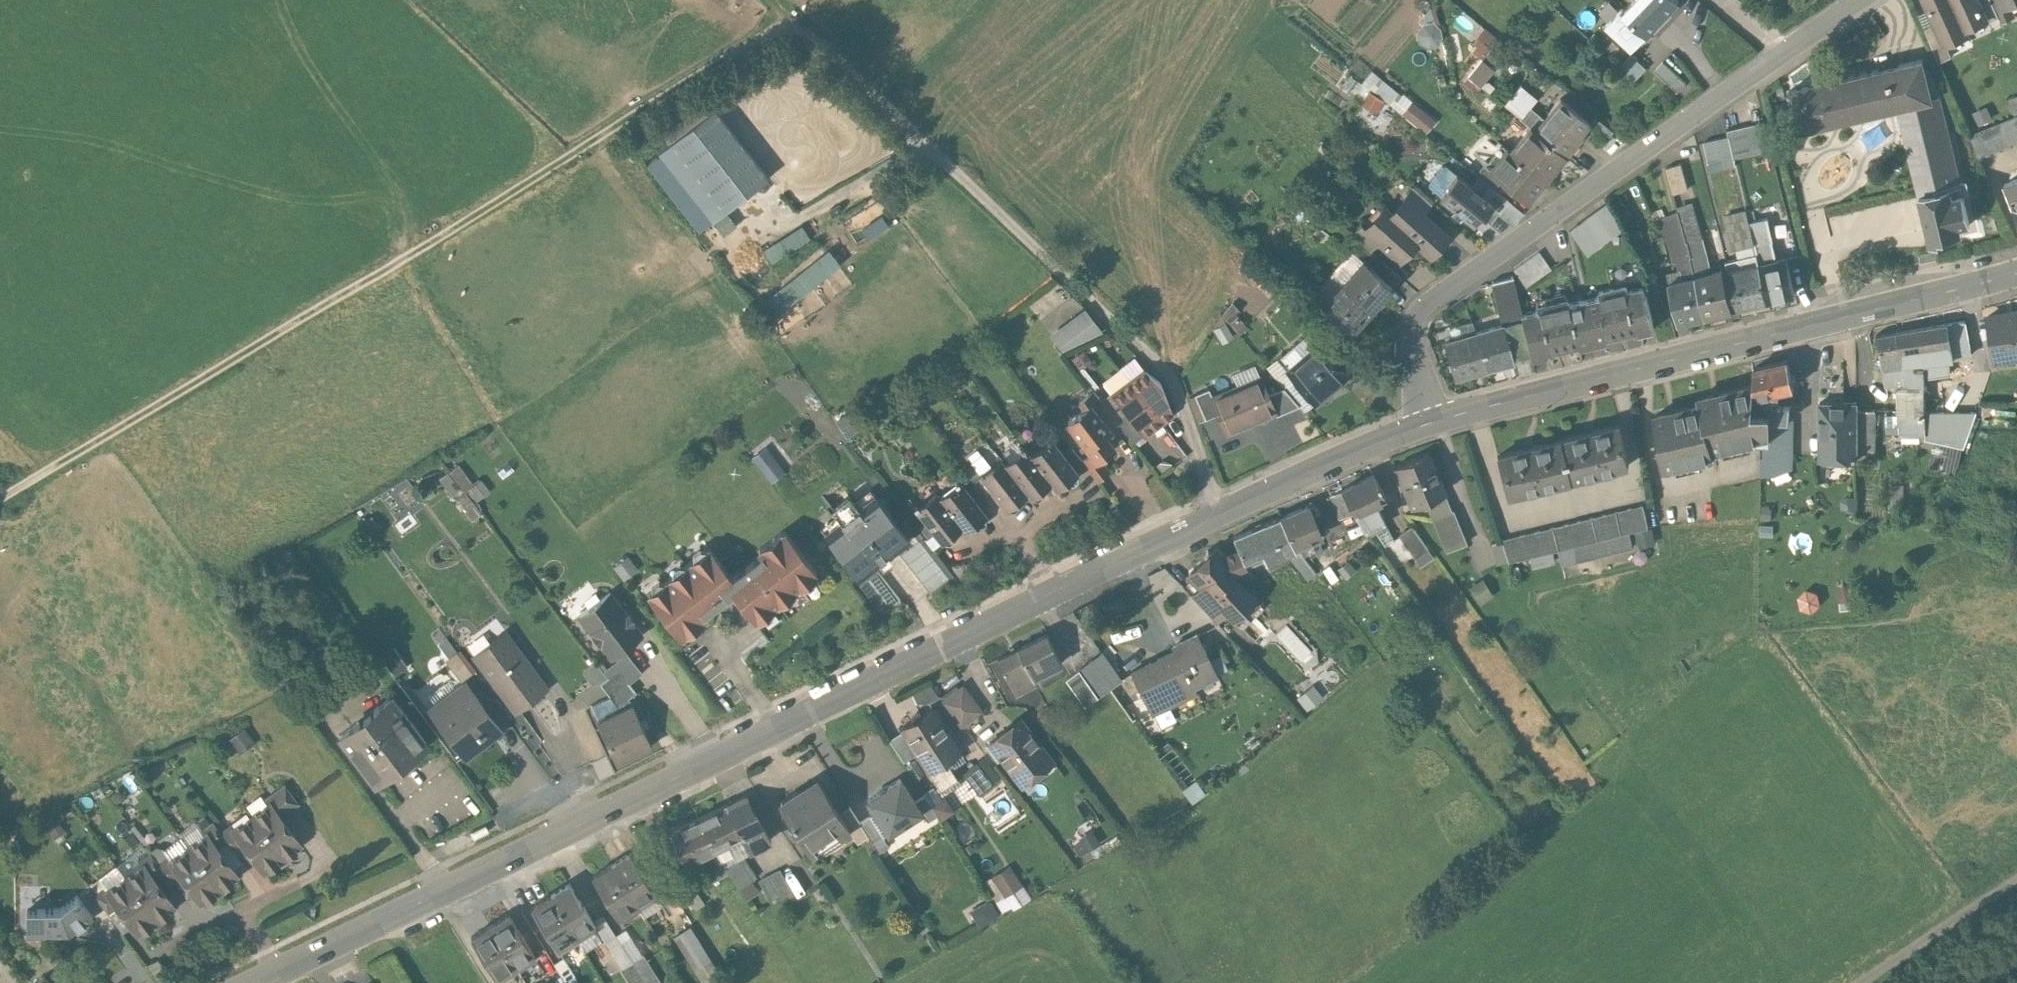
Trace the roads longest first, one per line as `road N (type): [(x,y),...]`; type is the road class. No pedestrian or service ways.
road 1 (track): [(0,500),(483,203),(791,30),(817,36),(1171,376),(1220,512)]
road 2 (secondary): [(250,982),(1220,512),(1430,419)]
road 3 (residential): [(1863,0),(1418,311),(1414,365),(1430,419)]
road 4 (secondary): [(1430,419),(2016,272)]
road 5 (track): [(2016,882),(1863,982)]

